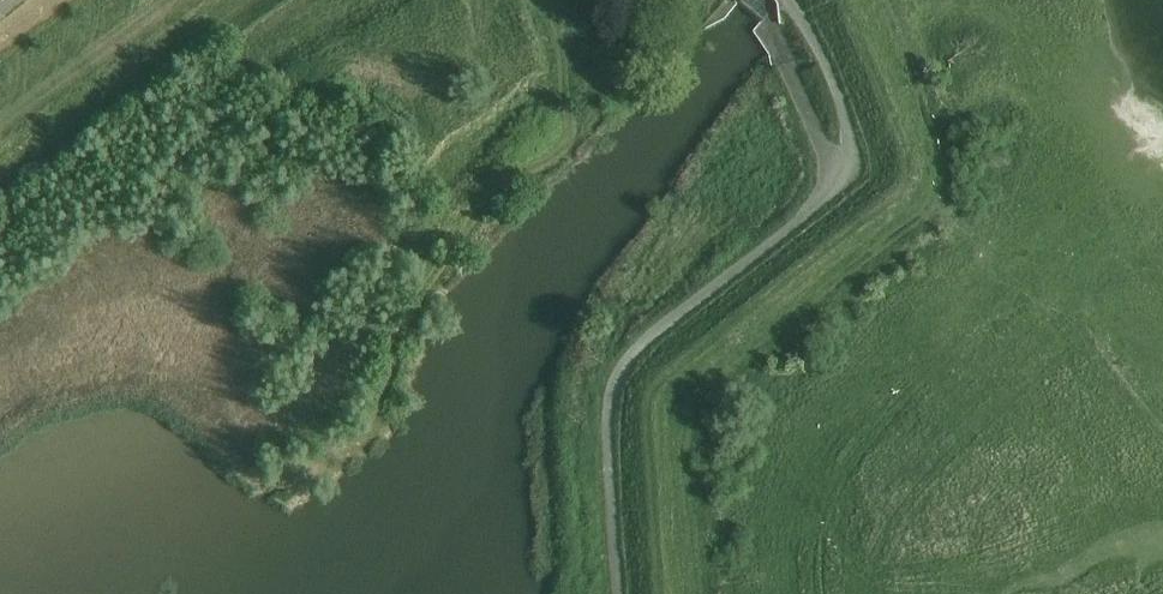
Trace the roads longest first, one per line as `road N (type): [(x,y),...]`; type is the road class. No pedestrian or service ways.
road 1 (unclassified): [(795,0),(841,98),(855,164),(831,202),(642,342),(619,375),(613,456),(623,593)]

